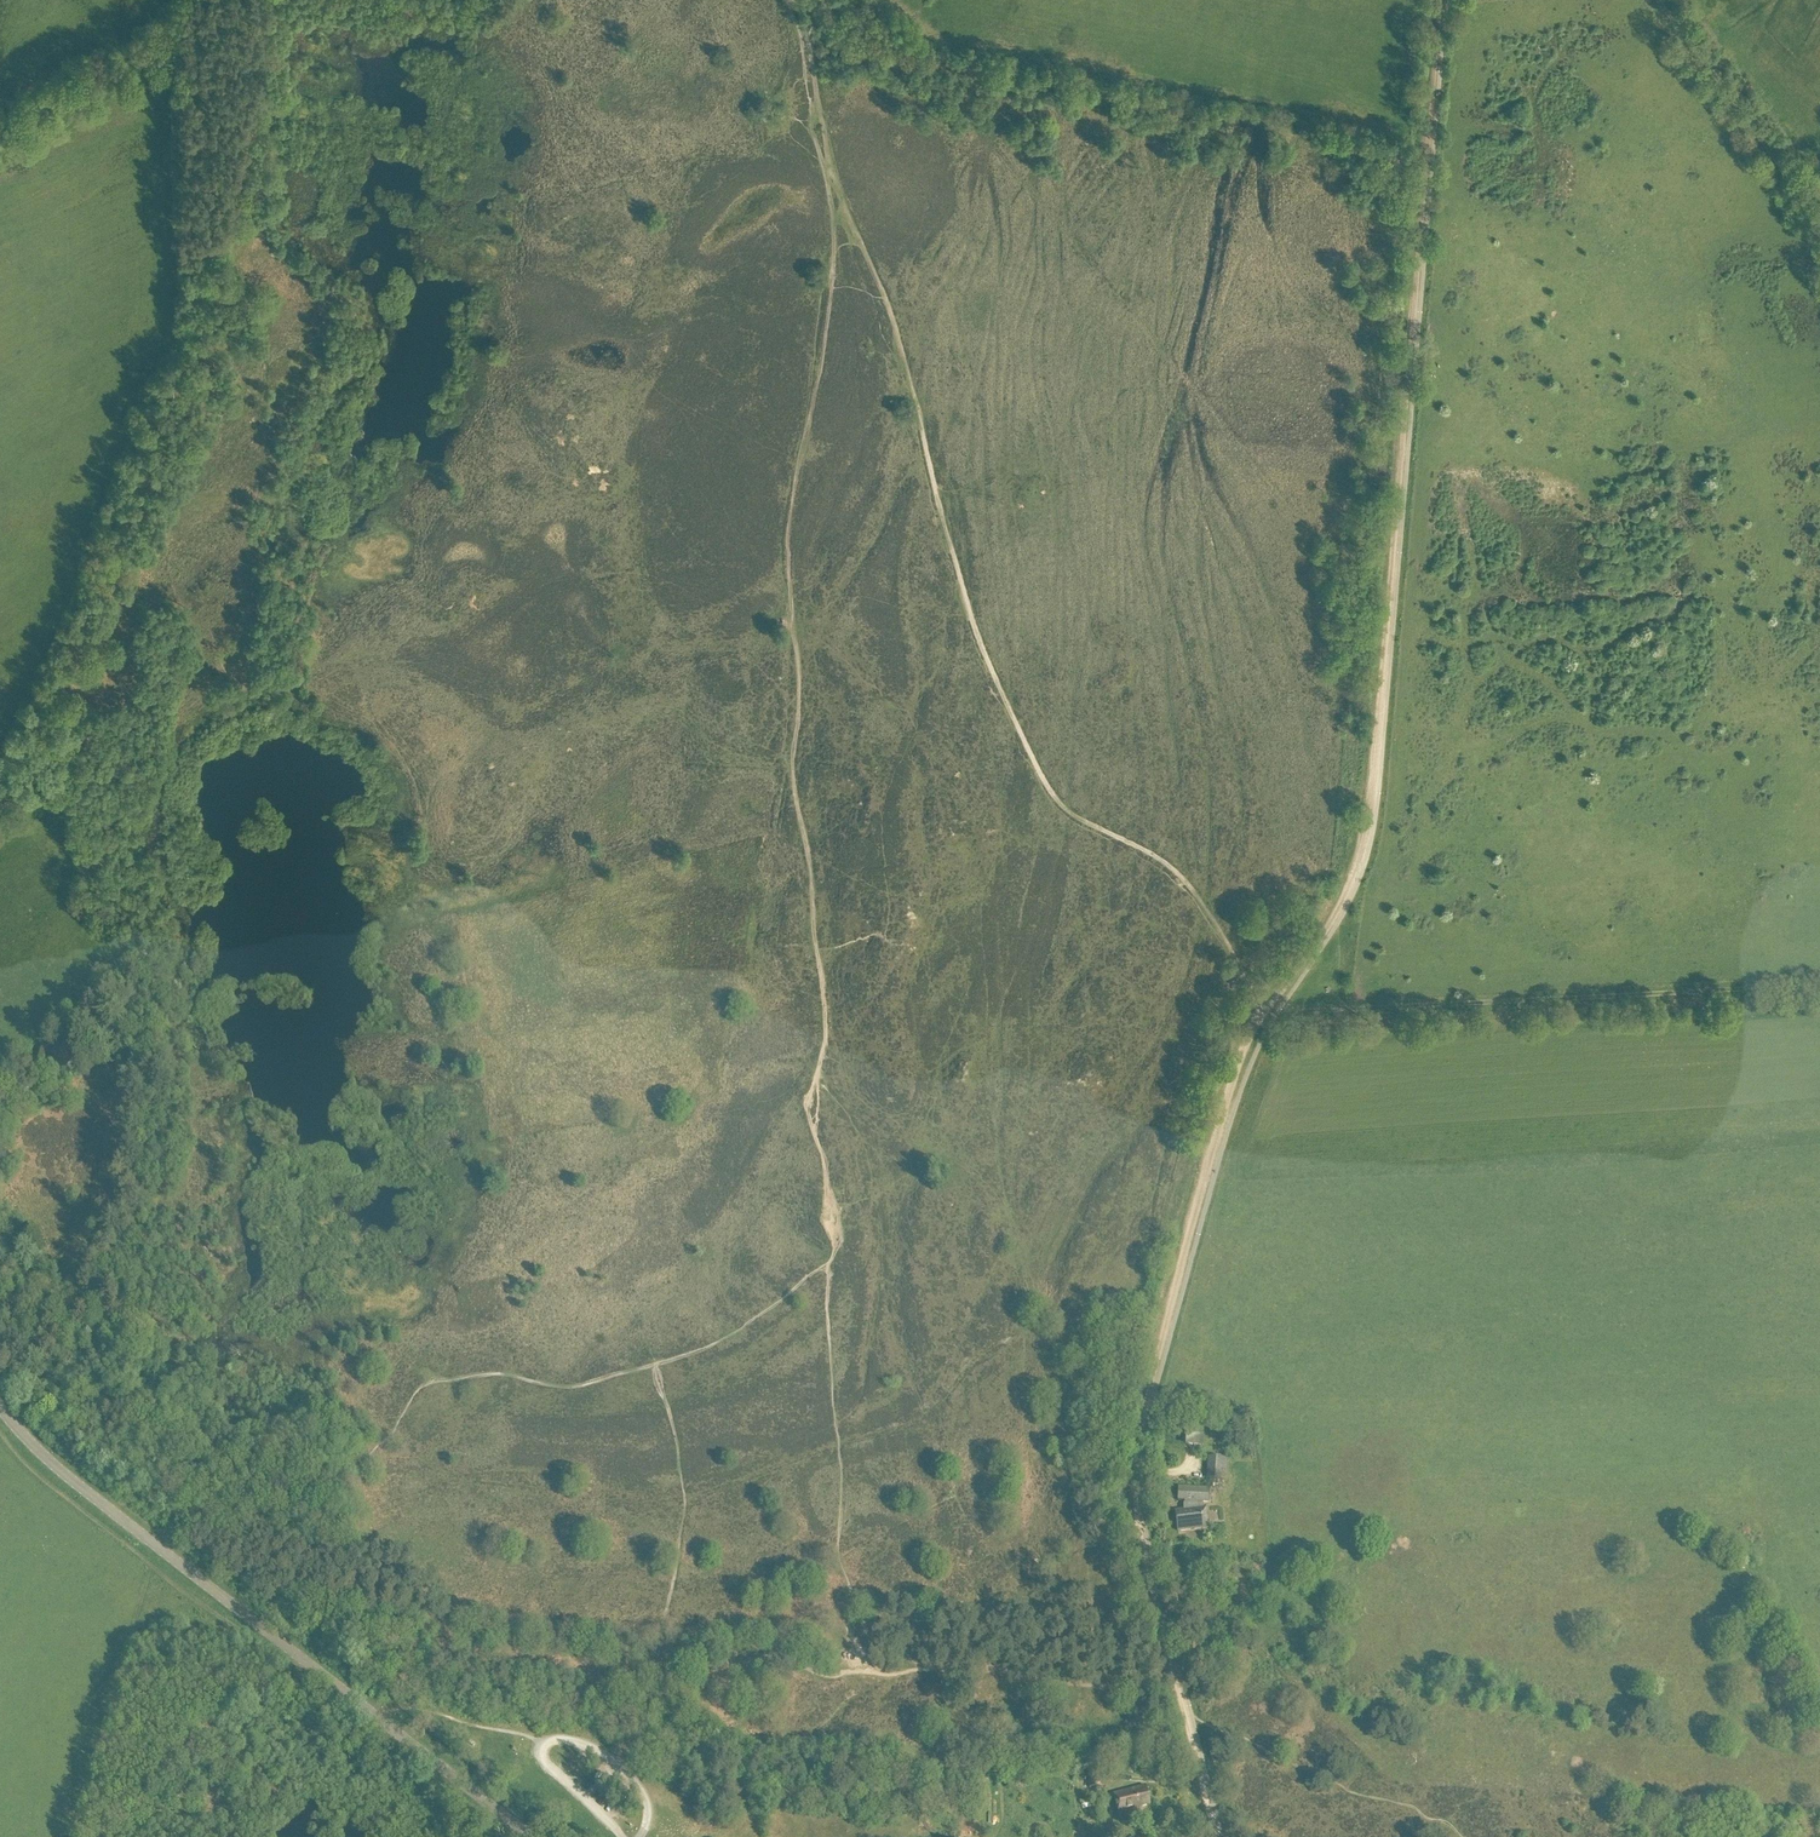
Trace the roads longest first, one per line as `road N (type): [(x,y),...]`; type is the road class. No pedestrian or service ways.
road 1 (track): [(1174,1683),(1140,1545),(1141,1431),(1227,1090),(1249,1034),(1337,911),(1365,835),(1426,153)]
road 2 (tertiary): [(531,1836),(70,1477),(0,1406)]
road 3 (track): [(1819,984),(1276,1014)]
road 4 (track): [(1661,0),(1769,148),(1819,237)]
road 5 (track): [(322,1675),(227,1714),(96,1836)]
road 6 (track): [(1426,153),(1439,0)]
road 7 (track): [(1215,1836),(1183,1718)]

